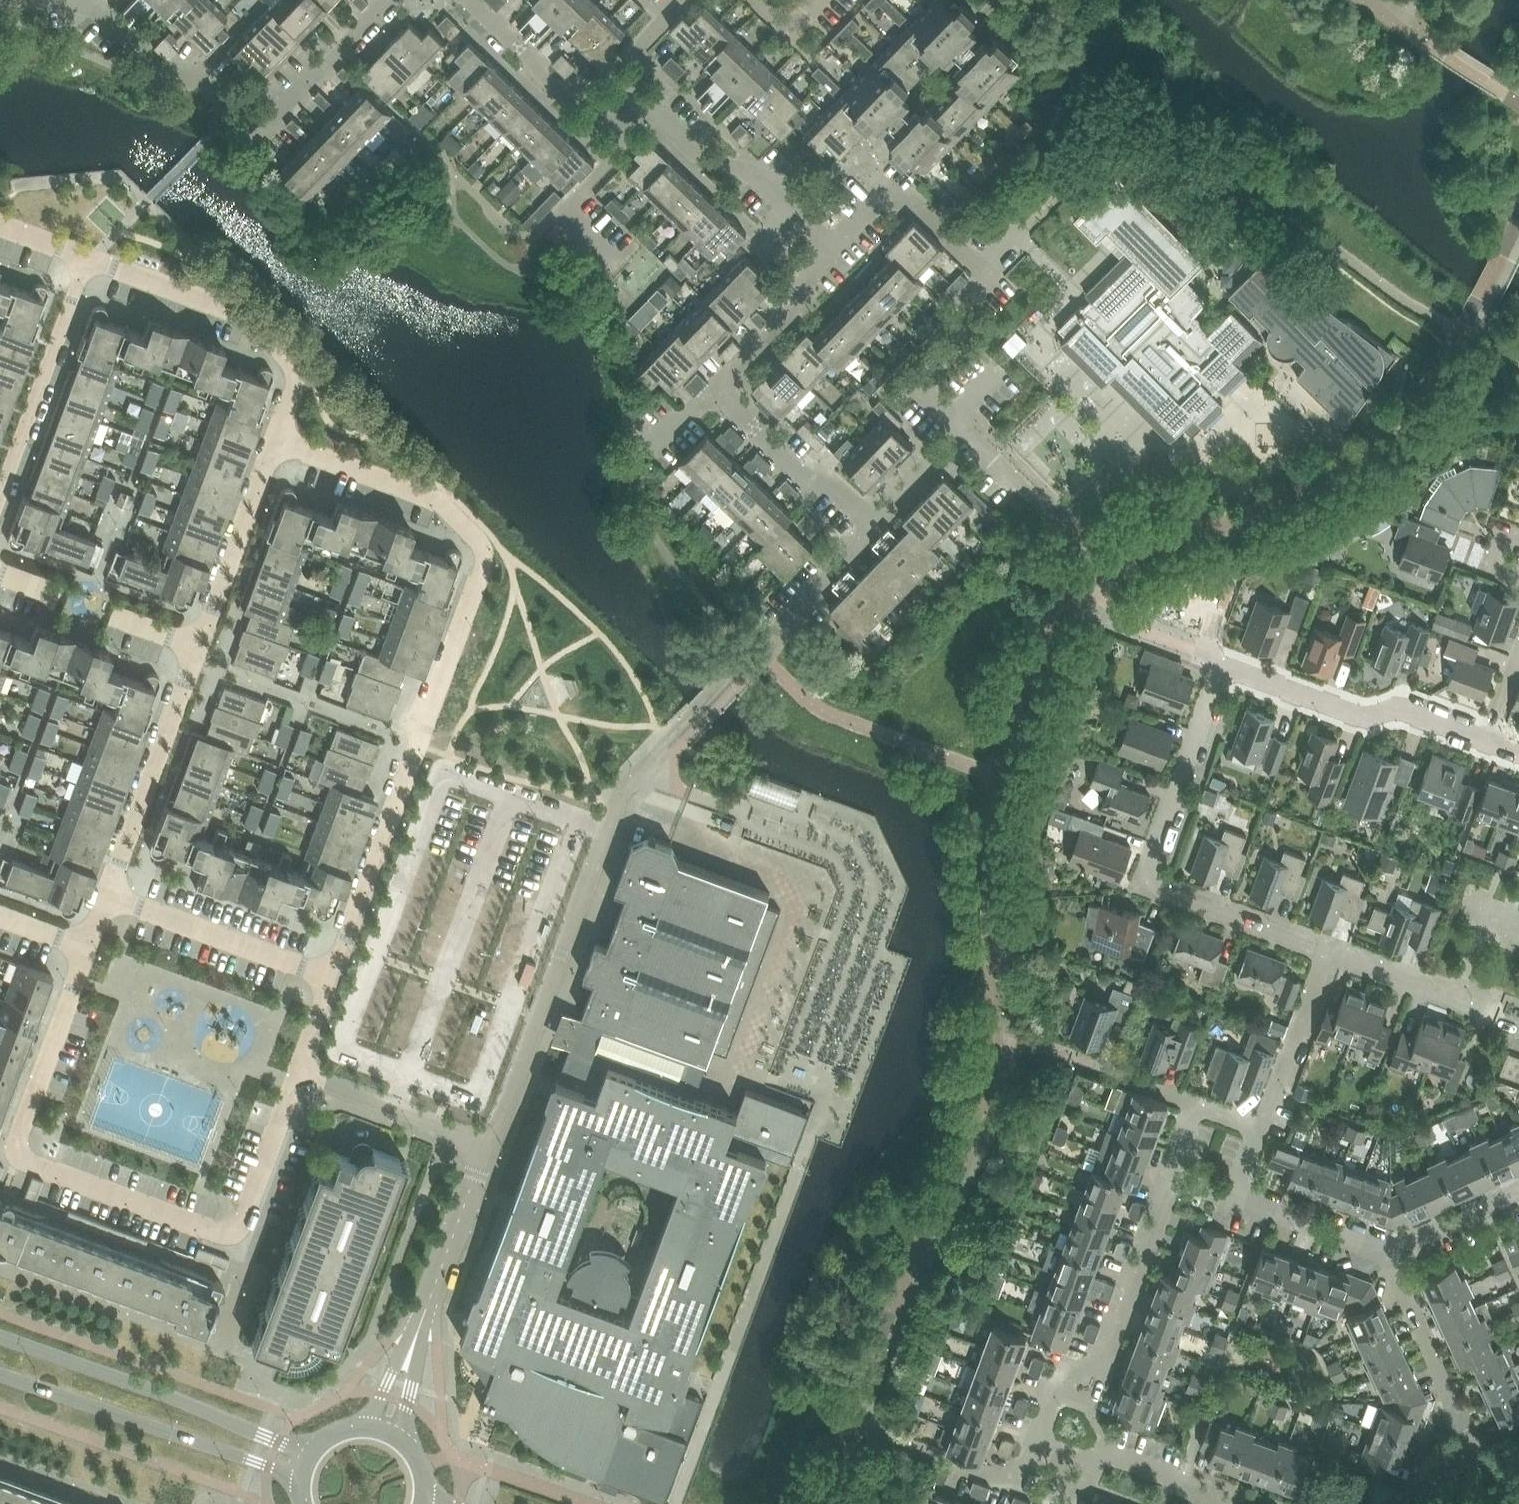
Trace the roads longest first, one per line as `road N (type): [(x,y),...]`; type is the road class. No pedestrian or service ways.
road 1 (residential): [(332,983),(487,556),(445,507),(273,444)]
road 2 (residential): [(491,1147),(622,792),(696,715)]
road 3 (residential): [(1331,952),(1145,883),(1225,664)]
road 4 (residential): [(300,1076),(237,1243),(10,1157)]
road 5 (residential): [(385,0),(260,131),(235,107),(174,77),(82,0)]
road 6 (tertiary): [(309,1450),(0,1338)]
road 7 (residential): [(1392,1503),(1445,1486),(1478,1449),(1387,1250)]
road 8 (residential): [(273,444),(295,382),(263,325),(88,259)]
road 9 (tertiary): [(0,1375),(297,1481)]
road 10 (residential): [(1041,1436),(1060,1383),(1103,1368),(1173,1176)]
road 11 (residential): [(1490,739),(1408,709),(1360,715),(1225,664)]
road 12 (residential): [(107,895),(194,649)]
road 13 (residential): [(696,715),(872,528)]
road 14 (residential): [(0,493),(88,259)]
road 15 (residential): [(332,983),(107,895)]
road 16 (residential): [(962,433),(916,383),(1002,288),(985,271)]
road 17 (residential): [(194,649),(273,444)]
road 18 (residential): [(10,1157),(86,951)]
road 19 (residential): [(626,109),(568,111),(451,0)]
road 20 (residential): [(796,223),(742,168),(707,163),(651,109),(626,109)]
road 21 (residential): [(985,271),(908,192),(838,264)]
road 22 (residential): [(872,528),(833,489),(813,485),(719,390)]
road 23 (residential): [(491,1147),(300,1076)]
road 24 (residential): [(626,109),(625,148),(571,209),(627,265)]
road 25 (residential): [(1518,1022),(1331,952)]
road 26 (residential): [(418,1330),(491,1147)]
road 27 (residential): [(1266,1127),(1331,952)]
road 28 (residential): [(1207,1495),(1041,1436)]
road 29 (residential): [(719,390),(838,264)]
road 30 (residential): [(1239,1200),(1387,1250)]
road 31 (residential): [(1387,1250),(1518,1189)]
road 32 (residential): [(1041,1436),(1021,1488),(942,1457)]
road 33 (residential): [(626,109),(626,63),(684,0)]
road 34 (residential): [(872,528),(962,433)]

